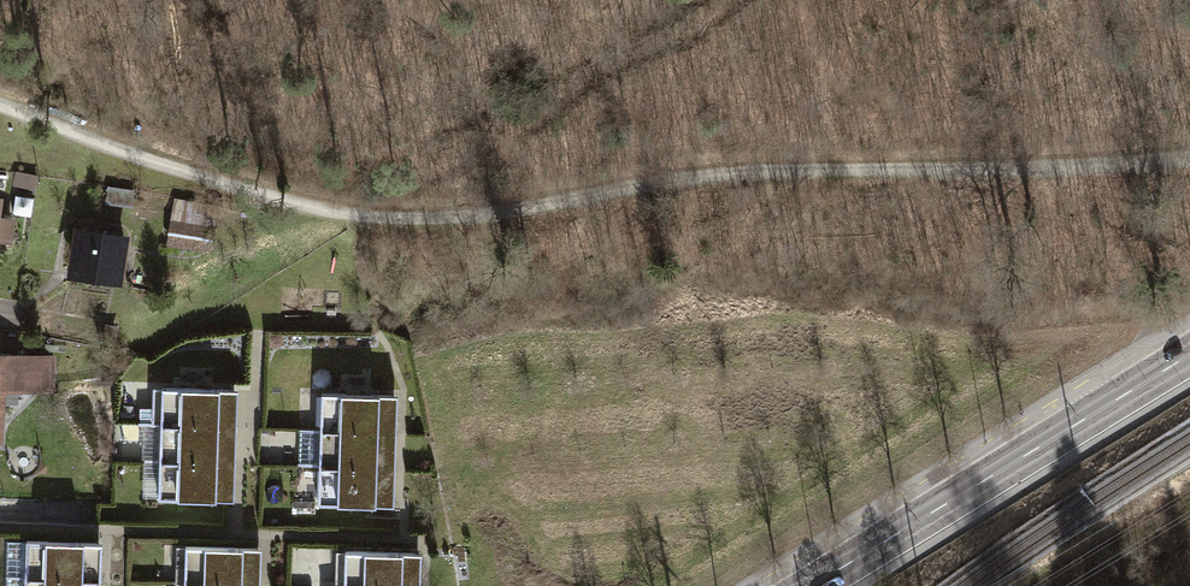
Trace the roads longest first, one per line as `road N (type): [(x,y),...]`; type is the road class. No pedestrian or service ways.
road 1 (track): [(0,105),(239,187),(336,212),(413,220),(736,174),(1189,156)]
road 2 (primary): [(1189,356),(812,585)]

